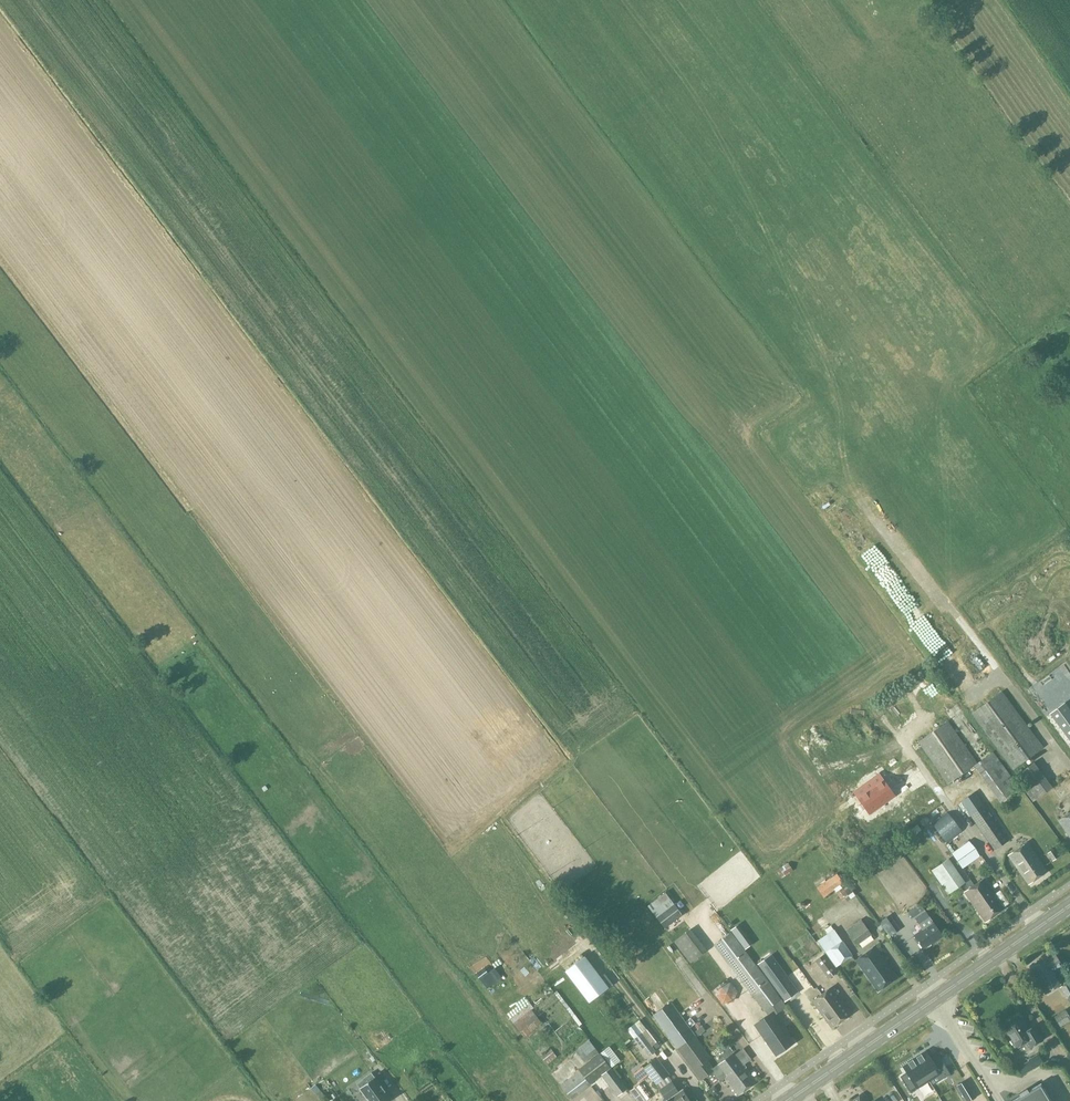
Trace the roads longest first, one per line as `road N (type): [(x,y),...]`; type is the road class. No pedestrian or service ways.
road 1 (primary): [(783,1100),(1069,902)]
road 2 (unclassified): [(426,1100),(328,972)]

